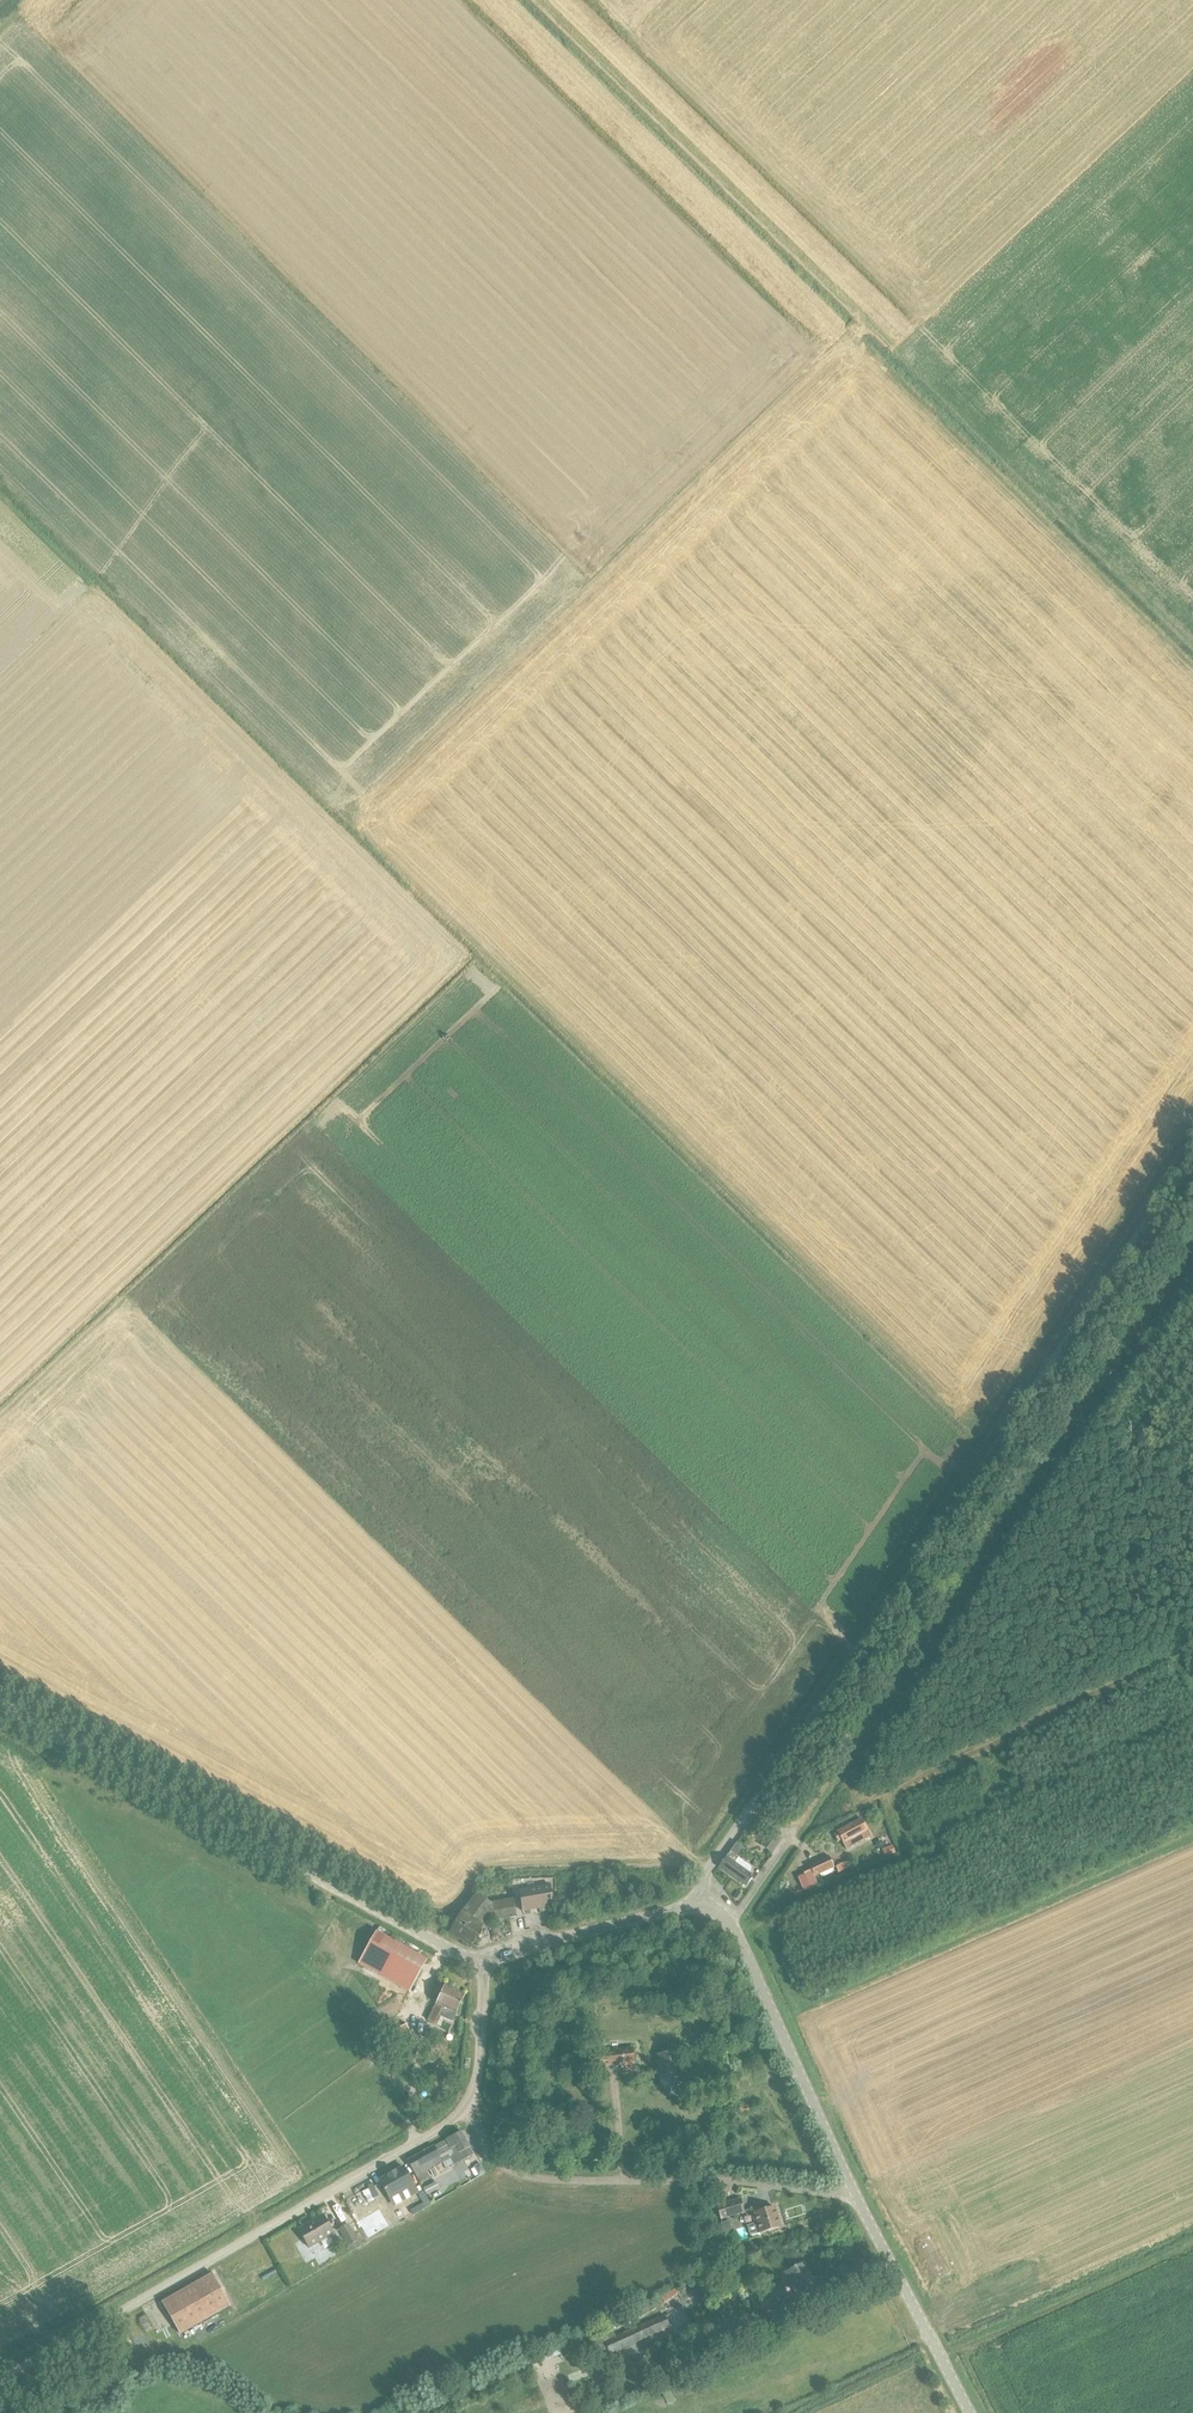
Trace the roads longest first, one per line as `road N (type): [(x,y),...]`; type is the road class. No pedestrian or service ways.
road 1 (unclassified): [(696,1902),(711,1862),(1192,1151)]
road 2 (track): [(736,1926),(1192,1248)]
road 3 (tertiary): [(486,1961),(0,1706)]
road 4 (unclassified): [(0,2380),(464,2105)]
road 5 (unclassified): [(851,2190),(834,2196),(722,2177),(541,2178),(487,2151),(464,2105)]
road 6 (tertiary): [(851,2190),(736,1926),(696,1902)]
road 7 (tertiary): [(968,2412),(851,2190)]
road 8 (tertiary): [(486,1961),(696,1902)]
road 9 (unclassified): [(464,2105),(474,2086),(486,1961)]

